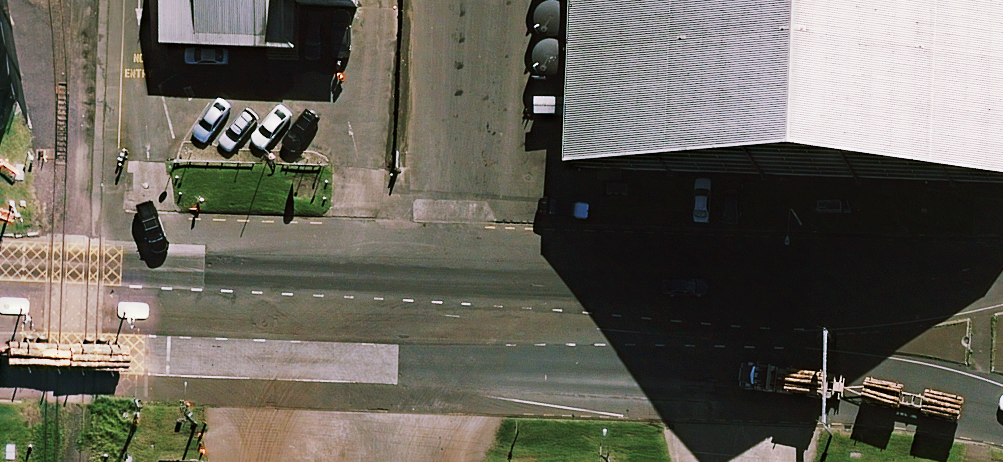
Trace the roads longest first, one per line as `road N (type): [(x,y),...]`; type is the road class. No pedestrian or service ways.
road 1 (unclassified): [(1002,413),(810,386),(0,355)]
road 2 (unclassified): [(0,265),(812,290),(1002,270)]

